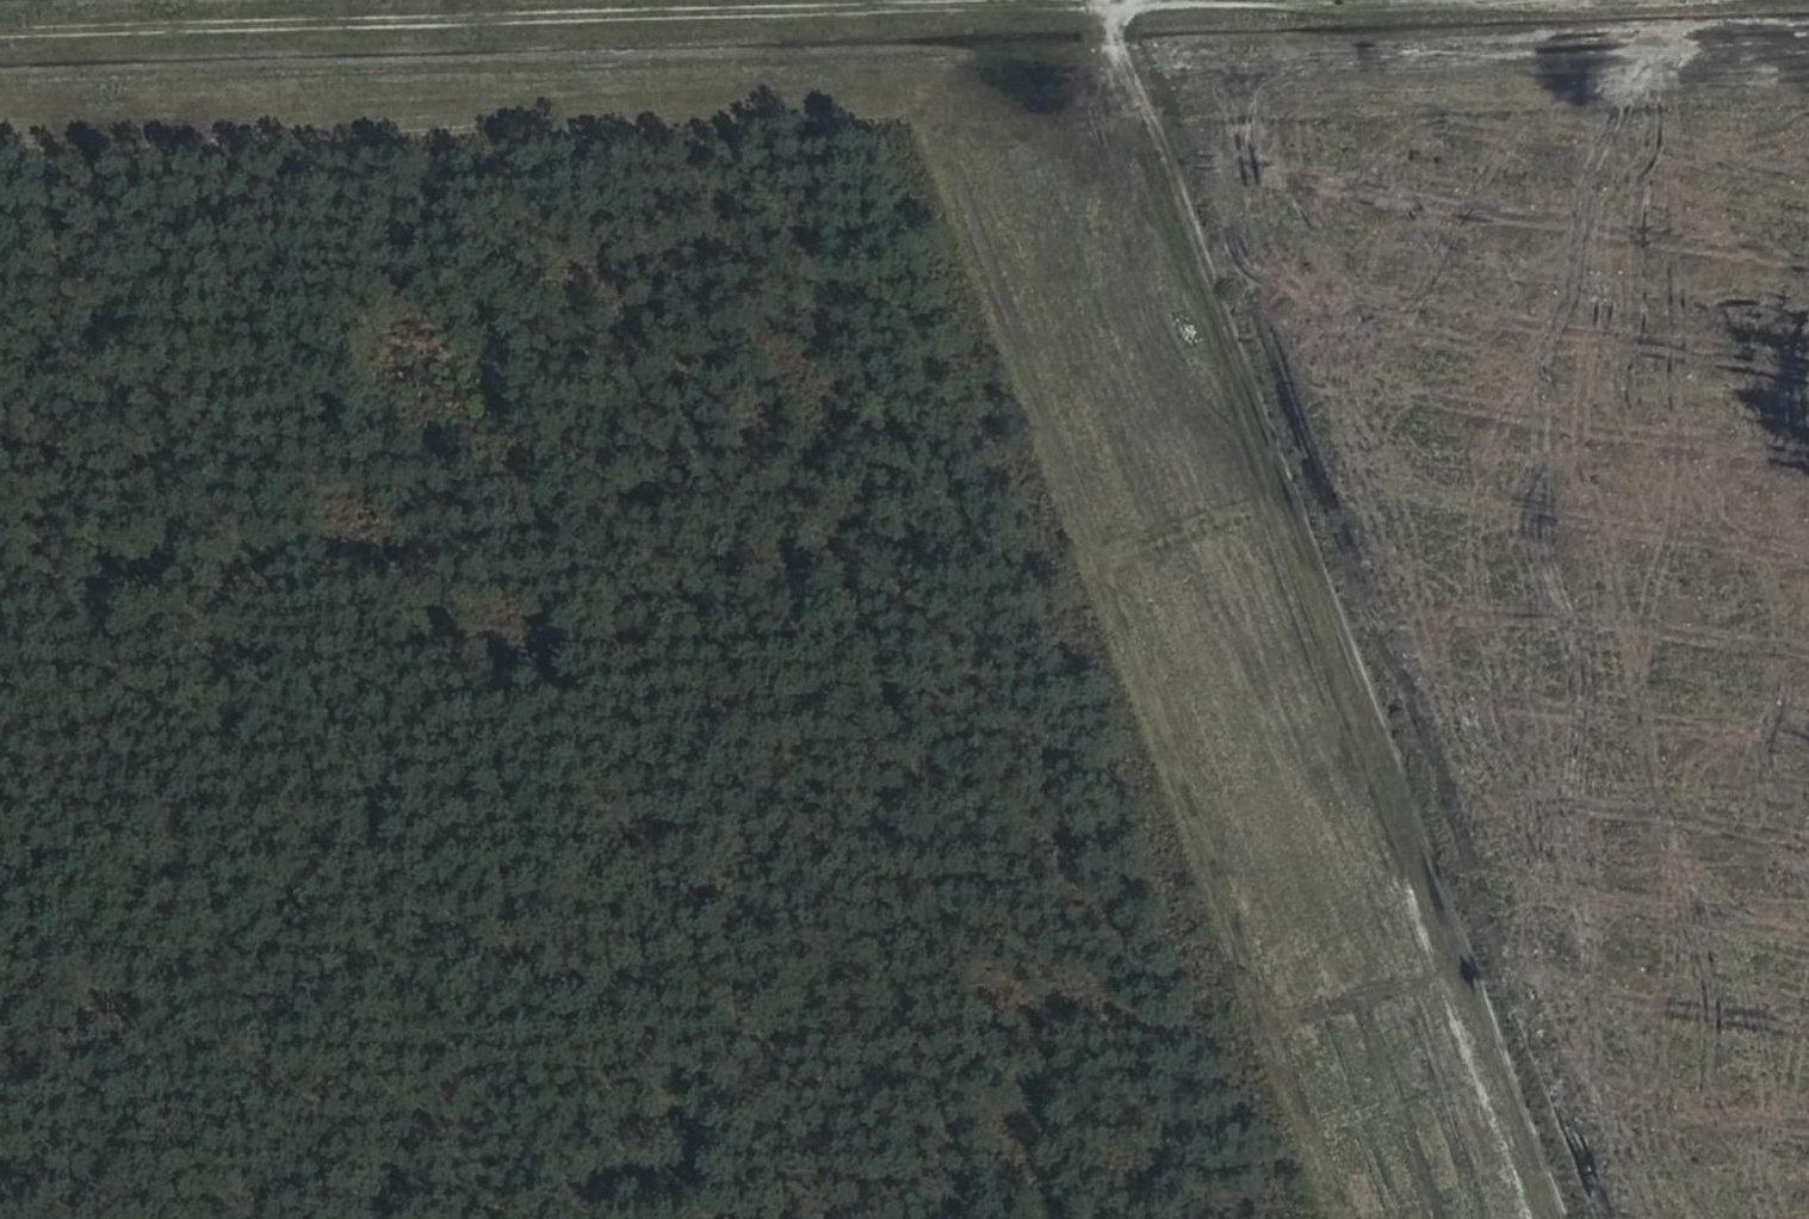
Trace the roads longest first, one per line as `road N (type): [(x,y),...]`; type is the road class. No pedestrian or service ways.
road 1 (track): [(1009,0),(1462,1218)]

